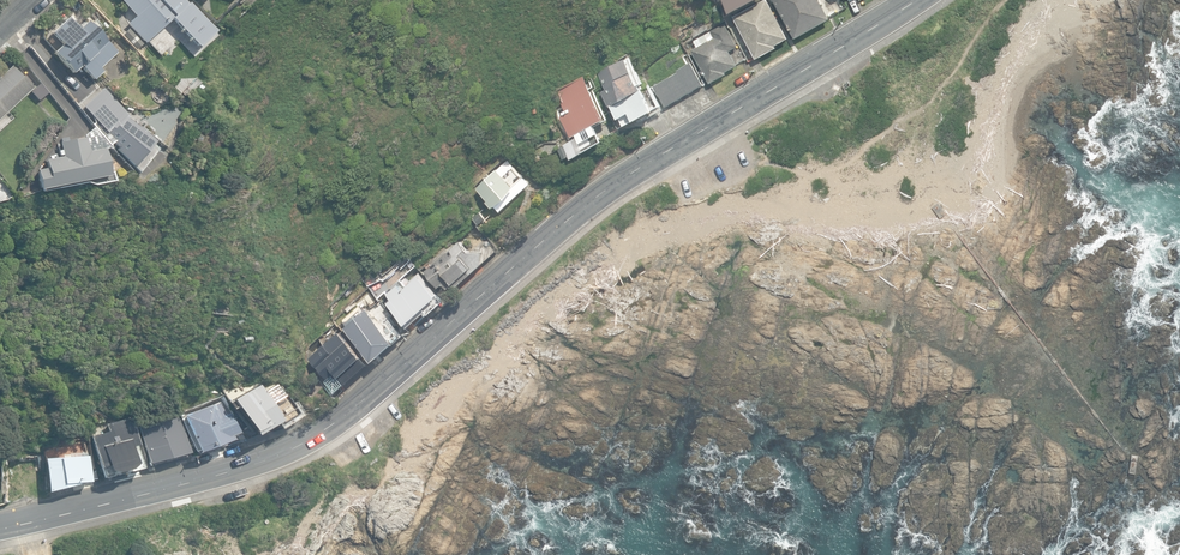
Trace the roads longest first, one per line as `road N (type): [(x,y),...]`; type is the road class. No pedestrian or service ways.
road 1 (secondary): [(914,0),(639,169),(358,412),(315,438),(265,459),(0,525)]

